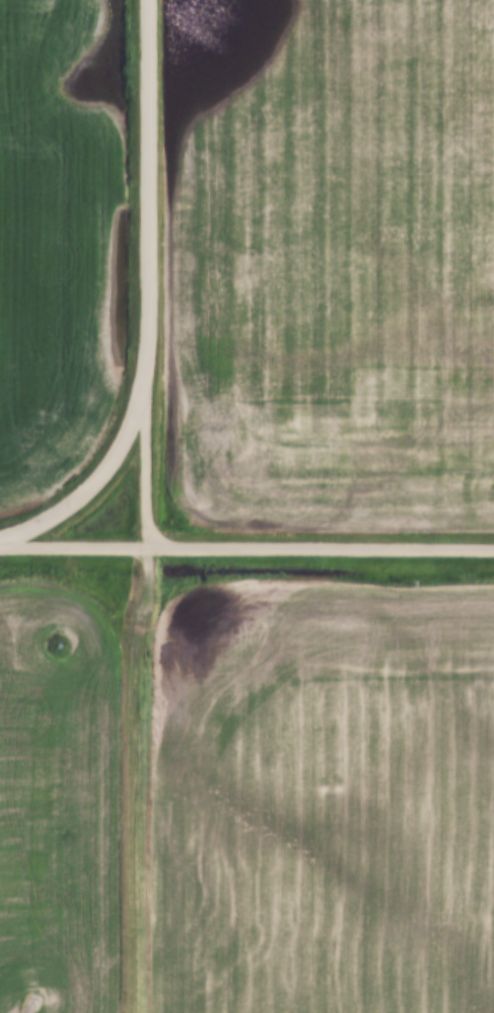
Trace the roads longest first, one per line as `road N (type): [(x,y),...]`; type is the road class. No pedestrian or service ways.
road 1 (residential): [(493,549),(0,547)]
road 2 (track): [(142,1012),(146,547)]
road 3 (tertiary): [(146,374),(147,0)]
road 4 (tertiary): [(0,539),(51,515),(92,483),(122,439),(146,374)]
road 5 (residential): [(146,547),(146,374)]

